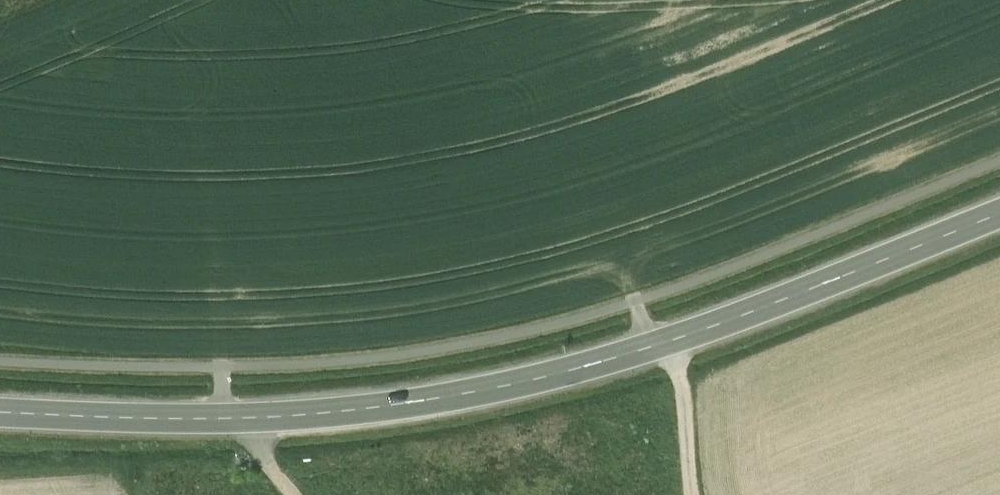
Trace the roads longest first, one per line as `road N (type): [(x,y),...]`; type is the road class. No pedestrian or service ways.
road 1 (secondary): [(0,412),(225,420),(429,402),(650,348),(999,213)]

